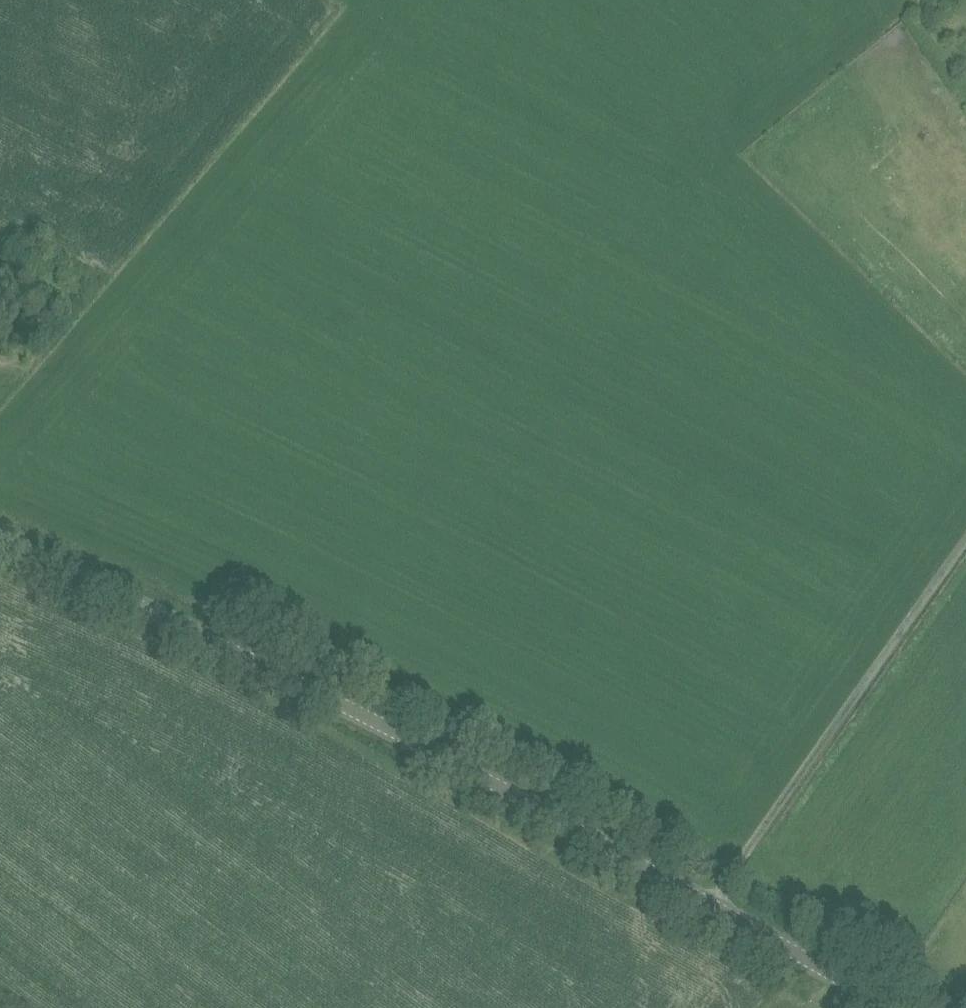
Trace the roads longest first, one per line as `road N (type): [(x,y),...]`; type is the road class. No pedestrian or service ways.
road 1 (tertiary): [(884,1007),(299,675),(0,528)]

